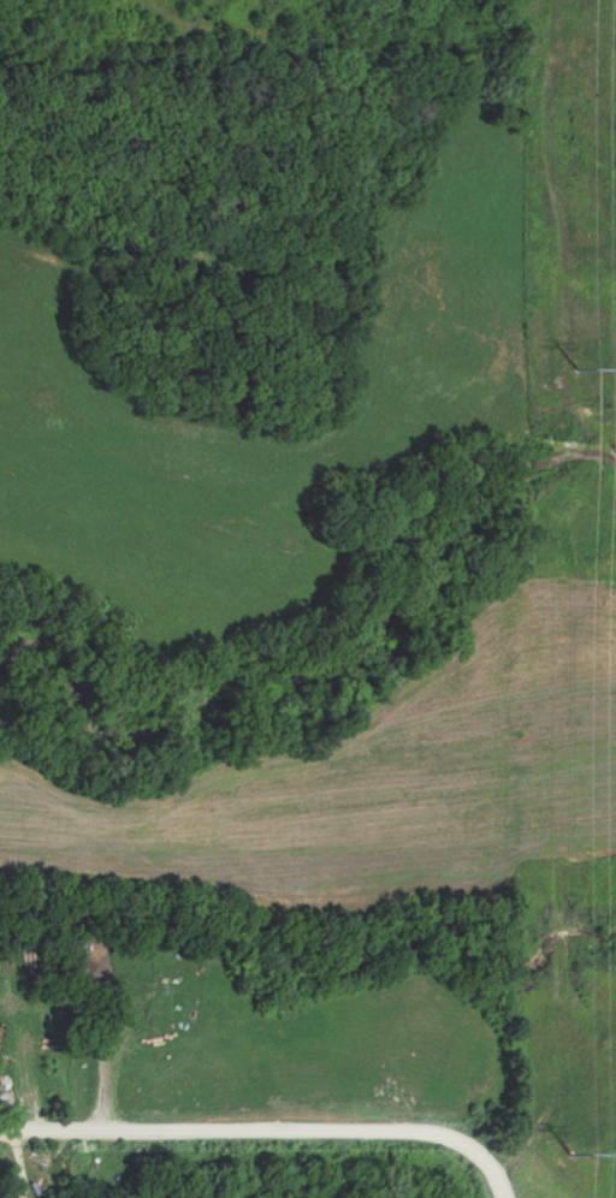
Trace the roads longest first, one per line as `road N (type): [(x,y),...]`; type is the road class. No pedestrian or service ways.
road 1 (residential): [(416,1138),(0,1128)]

